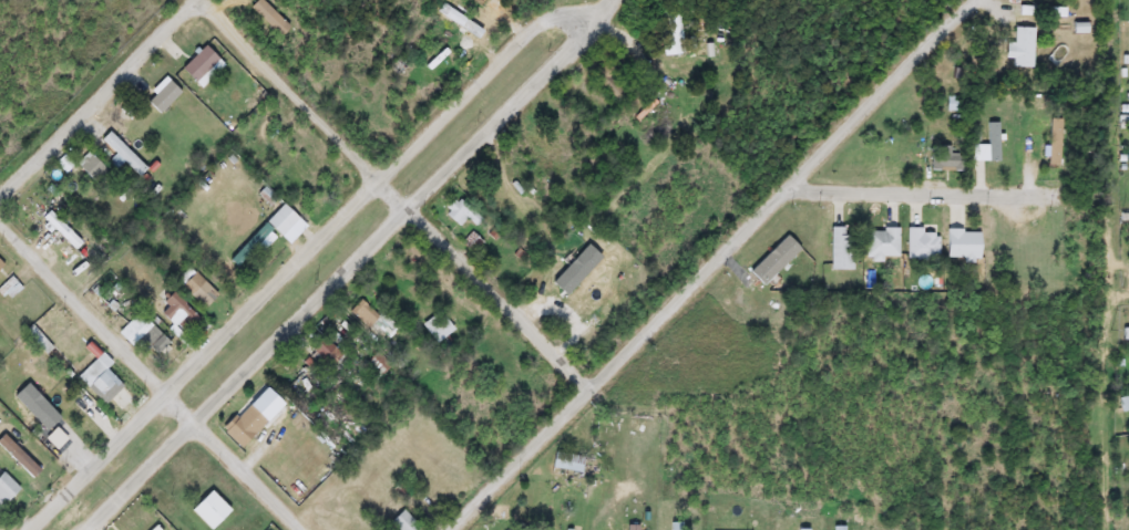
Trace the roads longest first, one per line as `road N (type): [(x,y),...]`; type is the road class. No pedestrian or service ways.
road 1 (residential): [(575,15),(562,8),(540,18),(29,529)]
road 2 (residential): [(447,529),(969,0)]
road 3 (residential): [(86,529),(572,43),(575,15)]
road 4 (residential): [(587,385),(204,0)]
road 5 (residential): [(308,529),(0,217)]
road 6 (residential): [(0,192),(188,0)]
road 7 (residential): [(788,181),(1025,190)]

